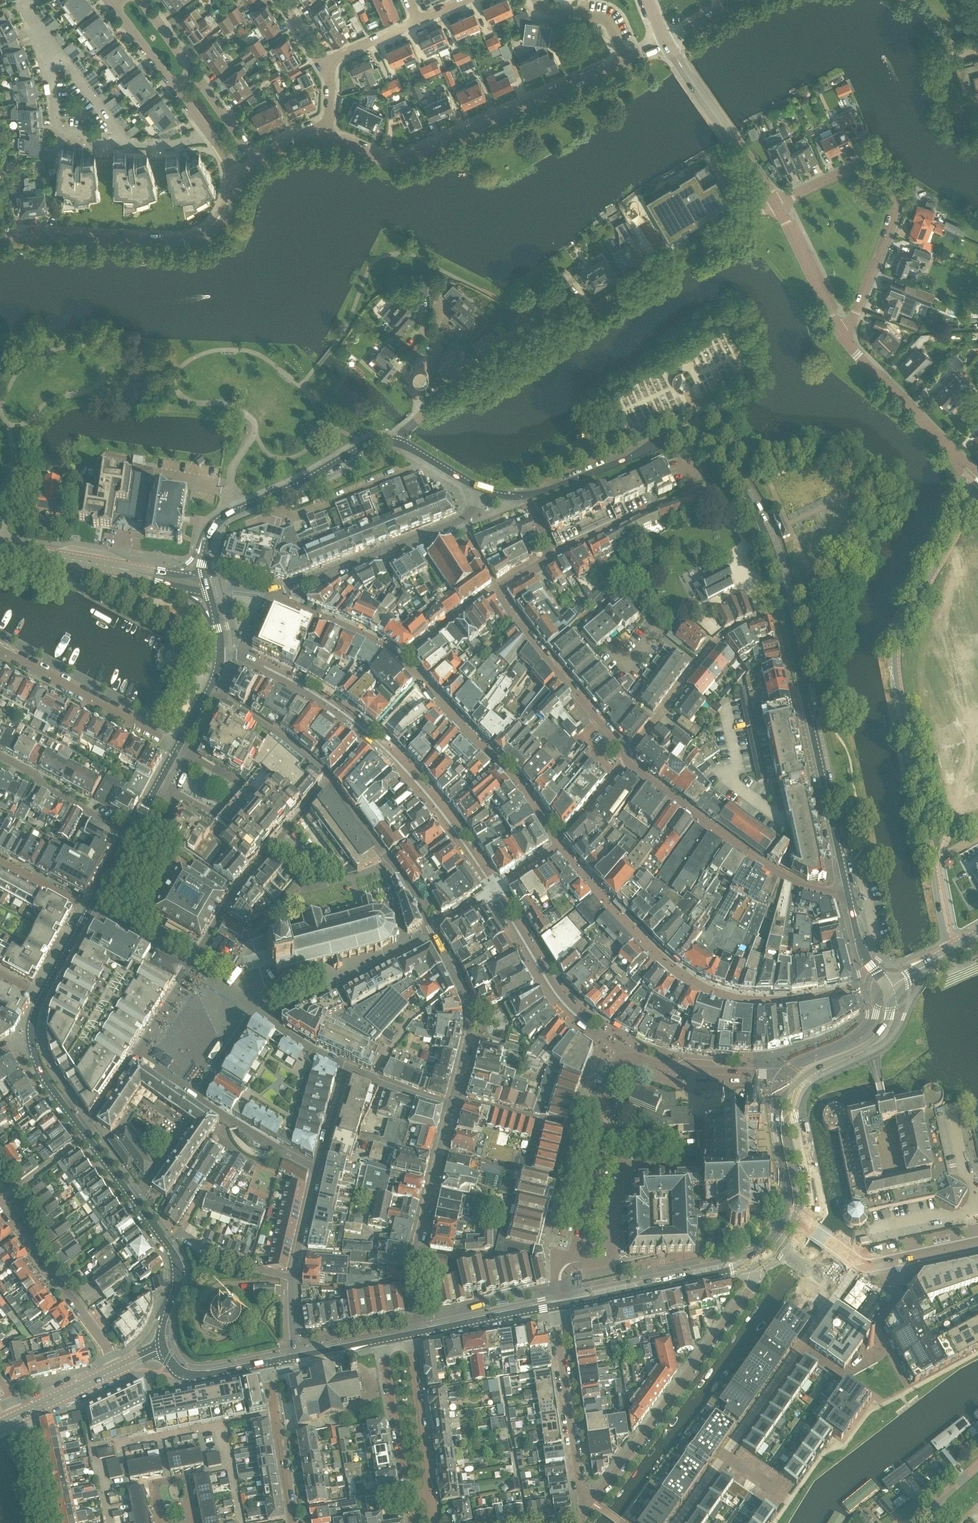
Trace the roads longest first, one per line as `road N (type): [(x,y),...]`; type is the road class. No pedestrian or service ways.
road 1 (residential): [(623,1057),(575,1013),(444,812),(371,734),(289,679),(221,654)]
road 2 (residential): [(750,1268),(752,1285),(588,1503),(581,1498),(556,1306)]
road 3 (tertiary): [(802,690),(770,539),(707,437),(676,435),(528,496)]
road 4 (unclassified): [(394,442),(494,371),(778,206)]
road 5 (unclassified): [(977,485),(894,649),(933,860)]
road 6 (residential): [(451,1106),(468,1039),(465,996),(410,889),(330,780)]
road 7 (residential): [(325,132),(396,162),(623,61)]
road 8 (residential): [(860,1262),(679,1522)]
road 9 (residential): [(845,339),(889,239),(891,192),(879,174),(847,170),(778,206)]
road 10 (residential): [(0,237),(195,239),(220,220),(237,176)]
road 11 (unclassified): [(625,753),(497,588),(552,555)]
road 12 (unclassified): [(848,895),(805,887),(765,864),(627,761)]
road 13 (residential): [(270,595),(462,521),(485,492)]
road 14 (residential): [(419,1331),(415,1257),(451,1106)]
road 15 (residential): [(316,1171),(348,1067),(451,1106)]
road 16 (tertiary): [(848,895),(802,690)]
road 17 (tertiary): [(209,585),(3,549)]
road 18 (residential): [(181,747),(0,651)]
road 19 (residential): [(0,1202),(117,1368)]
road 20 (tertiary): [(556,1306),(750,1268)]
road 21 (residential): [(778,206),(667,43)]
road 22 (unclassified): [(625,753),(721,635),(759,616)]
road 23 (tertiary): [(34,1035),(53,1090),(134,1199)]
road 24 (unclassified): [(977,476),(845,339)]
road 25 (unclassified): [(552,555),(714,486)]
road 26 (unclassified): [(600,1124),(574,1128),(554,1230),(561,1270)]
road 27 (residential): [(786,1075),(623,1057)]
road 28 (residential): [(120,142),(56,125),(38,30)]
road 29 (residential): [(268,1363),(295,1522)]
road 30 (residential): [(430,1493),(415,1333)]
road 31 (unclassified): [(786,1075),(779,1099),(796,1196),(791,1216),(805,1224)]
road 32 (residential): [(381,1340),(407,1496)]
road 33 (unclassified): [(600,1124),(579,1246),(561,1270)]
road 34 (residential): [(0,758),(131,834)]
road 35 (residential): [(330,780),(285,738),(209,691)]
road 36 (unclassified): [(845,339),(778,206)]
road 37 (tertiary): [(797,1083),(881,1037),(892,1009),(887,989)]
road 38 (tertiary): [(805,1224),(791,1115),(797,1083)]
road 39 (tertiary): [(419,1331),(556,1306)]
road 40 (residential): [(38,30),(120,142)]
road 41 (unclassified): [(887,989),(865,1031),(786,1075)]
road 42 (tertiary): [(394,442),(372,442),(275,495)]
road 43 (track): [(494,371),(487,355),(521,316),(552,310),(569,326)]
road 44 (tertiary): [(163,1345),(175,1368),(190,1376),(268,1363)]
road 45 (residential): [(291,1280),(179,1233)]
road 46 (residential): [(860,1262),(977,1243)]

